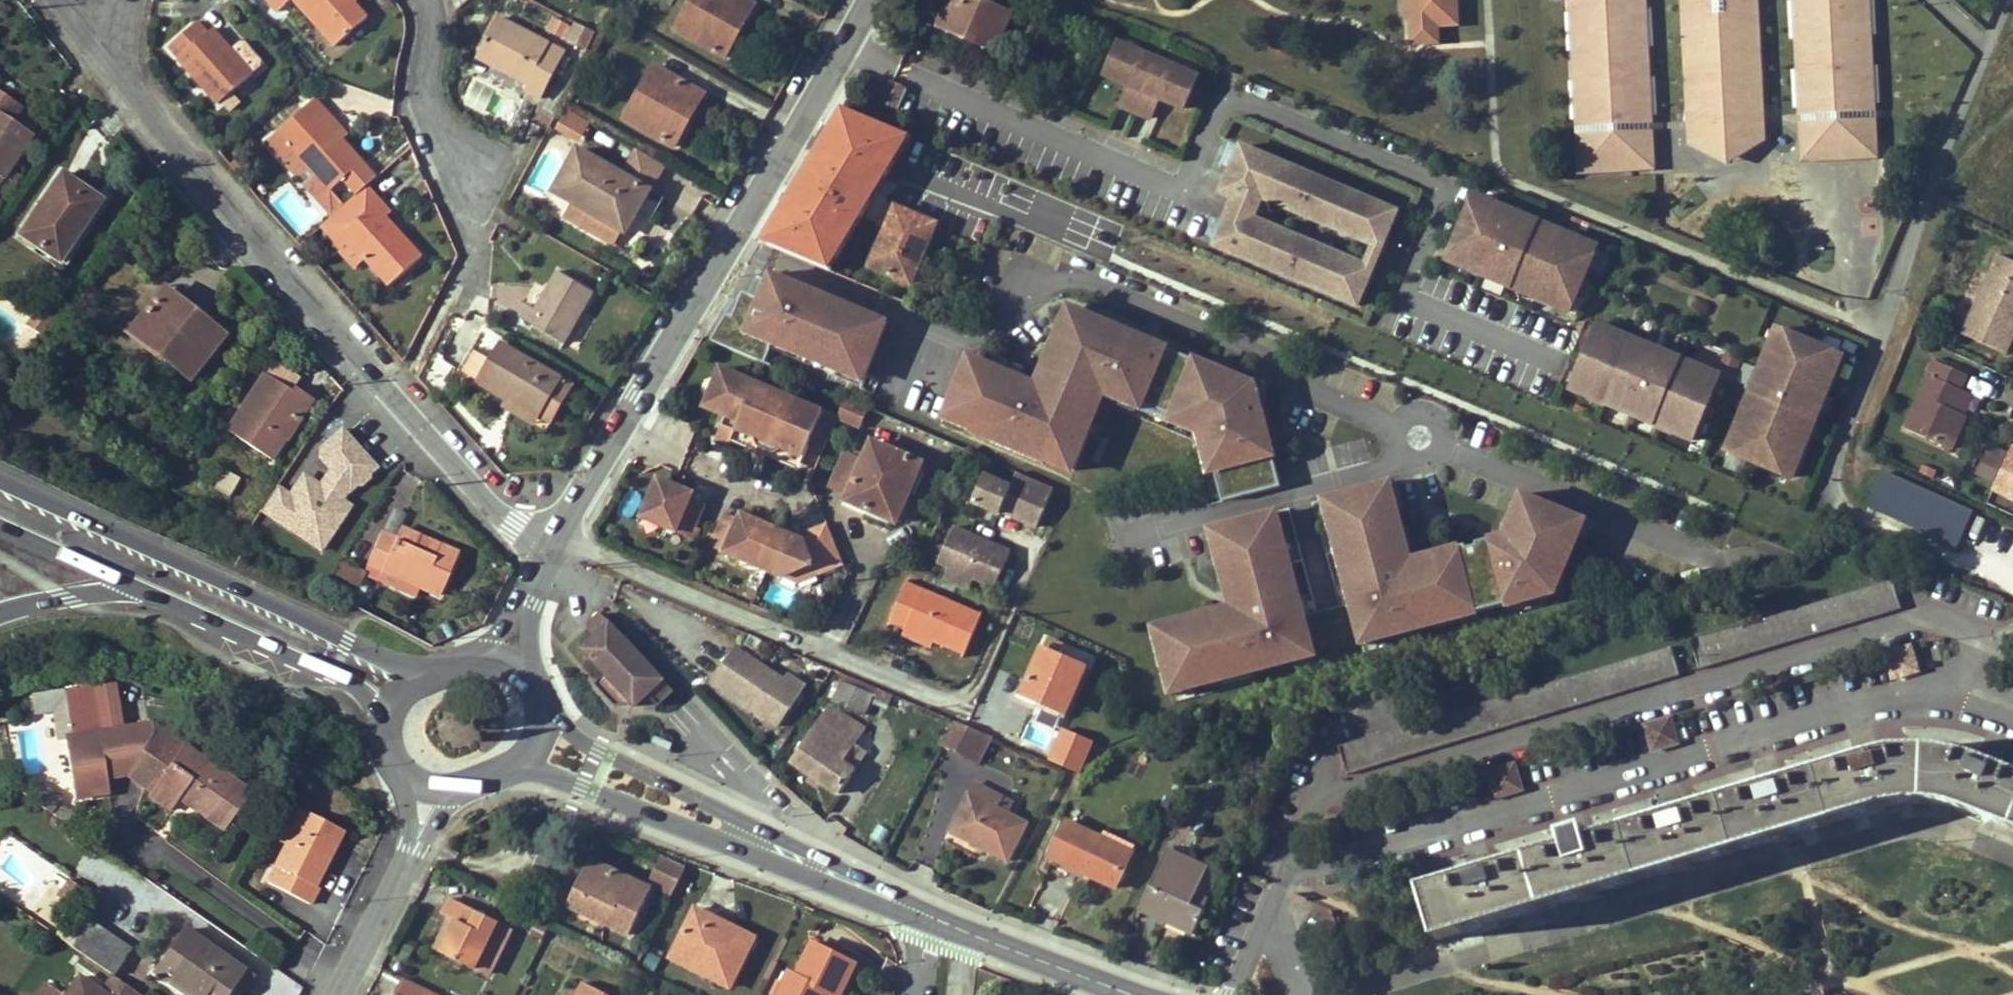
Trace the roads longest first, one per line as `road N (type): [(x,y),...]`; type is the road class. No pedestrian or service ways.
road 1 (residential): [(1286,878),(1314,805),(1911,629),(1959,626),(1981,636)]
road 2 (residential): [(1286,878),(1323,879),(1840,722),(1926,699),(1954,701)]
road 3 (residential): [(93,36),(492,507),(552,543)]
road 4 (tertiary): [(552,543),(868,0)]
road 5 (secondary): [(427,673),(395,668),(0,479)]
road 6 (secondary): [(514,767),(817,865)]
road 7 (secondary): [(817,865),(544,710)]
road 8 (secondary): [(134,589),(358,690),(386,726)]
road 9 (secondary): [(926,906),(1159,994)]
road 10 (residential): [(487,226),(433,128),(435,24),(414,0)]
road 11 (tertiary): [(337,994),(412,851),(432,791)]
road 12 (secondary): [(0,528),(134,589)]
road 13 (motorway): [(0,616),(134,589)]
road 14 (tertiary): [(503,665),(552,543)]
road 15 (residential): [(1236,994),(1286,878)]

